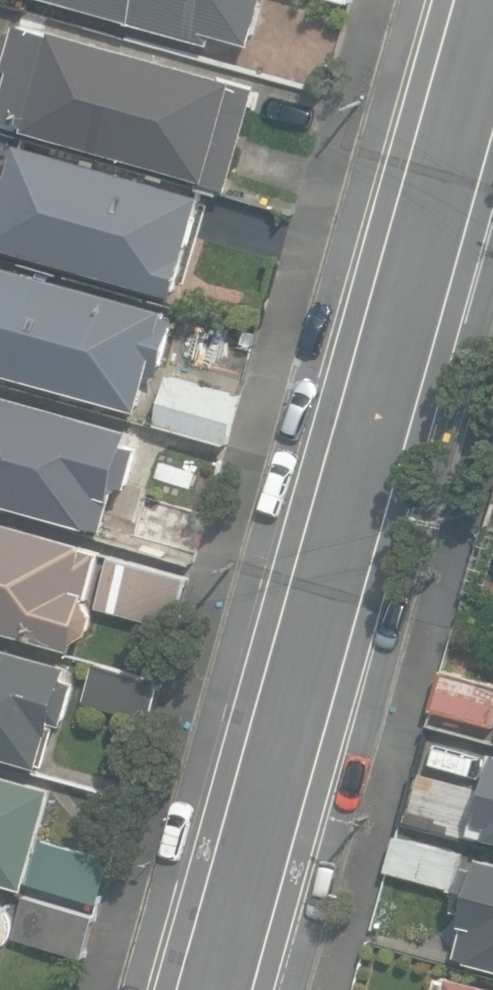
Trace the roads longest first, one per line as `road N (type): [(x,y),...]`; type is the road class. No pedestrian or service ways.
road 1 (residential): [(492,0),(215,989)]

